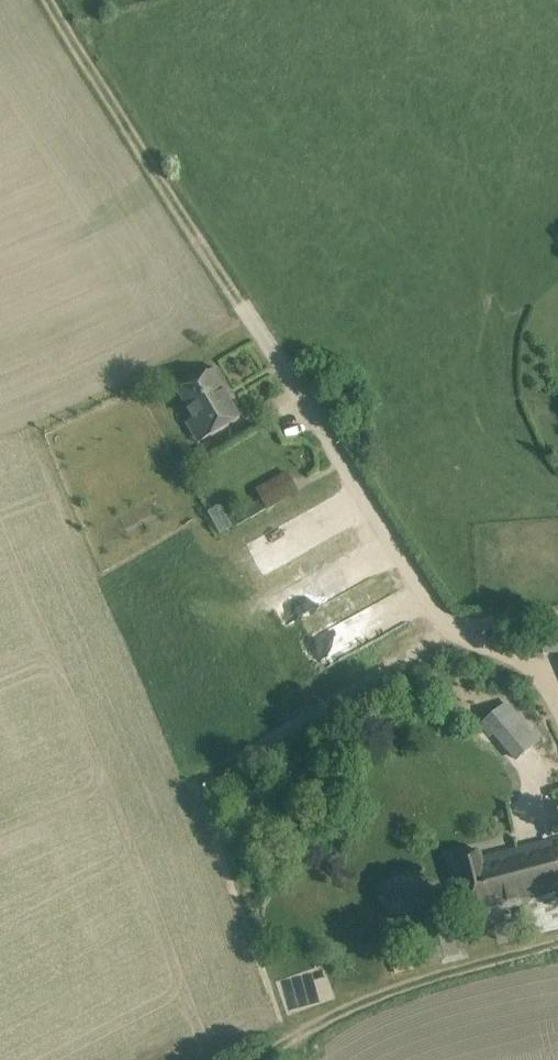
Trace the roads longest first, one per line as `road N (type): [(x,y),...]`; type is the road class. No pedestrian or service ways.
road 1 (unclassified): [(242,306),(442,620),(524,664),(557,712)]
road 2 (track): [(53,0),(242,306)]
road 3 (track): [(252,1059),(361,1001),(557,940)]

